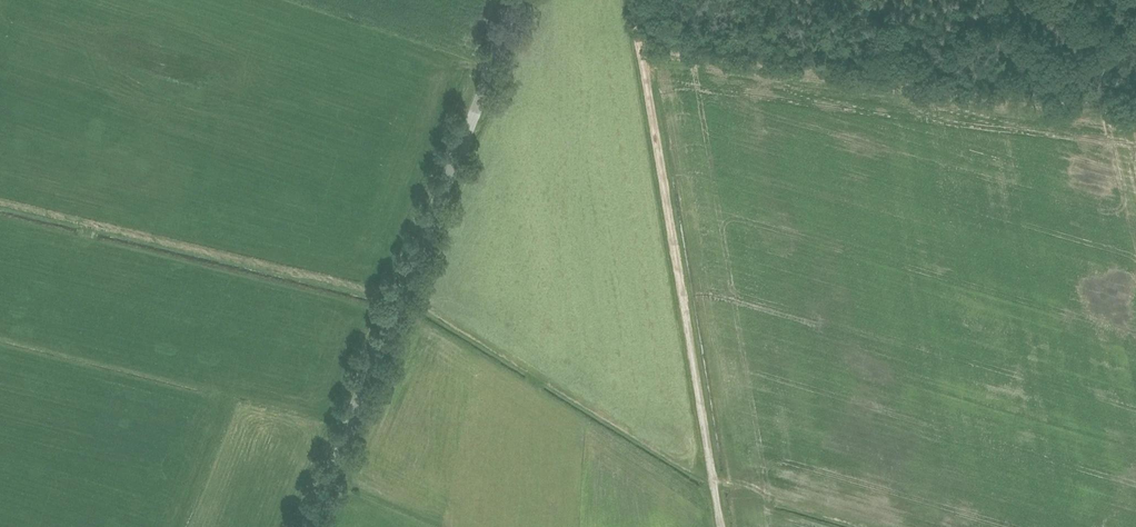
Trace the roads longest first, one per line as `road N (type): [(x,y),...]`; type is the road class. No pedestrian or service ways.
road 1 (unclassified): [(311,526),(520,0)]
road 2 (track): [(634,0),(721,526)]

